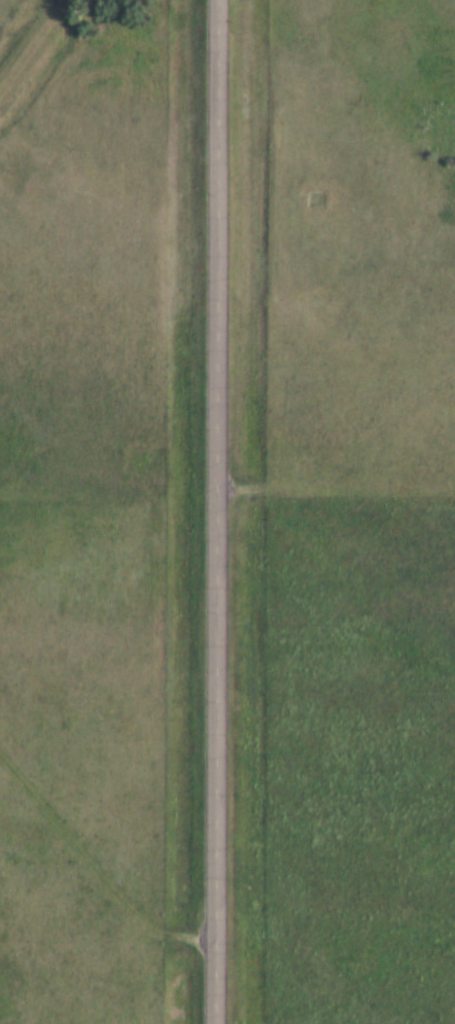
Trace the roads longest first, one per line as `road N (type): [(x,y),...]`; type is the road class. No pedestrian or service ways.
road 1 (tertiary): [(217,1023),(220,0)]
road 2 (track): [(0,748),(137,911),(175,931),(217,935)]
road 3 (track): [(454,488),(218,486)]

